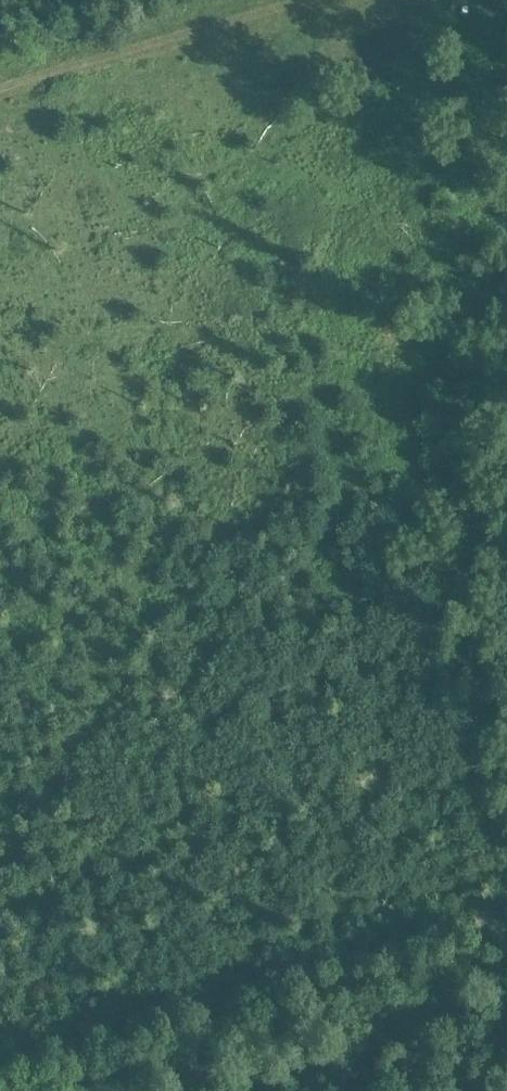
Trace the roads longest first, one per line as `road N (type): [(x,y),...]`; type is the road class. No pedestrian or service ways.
road 1 (track): [(299,0),(0,88)]

